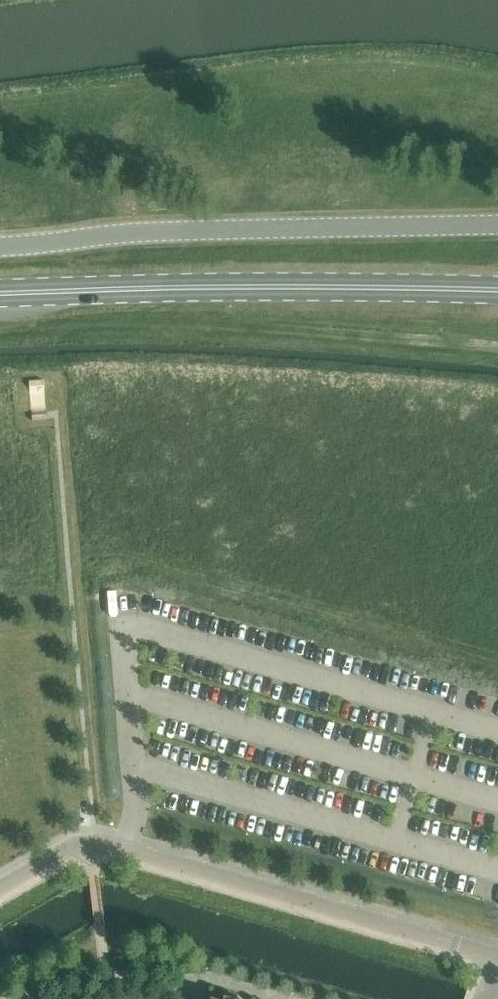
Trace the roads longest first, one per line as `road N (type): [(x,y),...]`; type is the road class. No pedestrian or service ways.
road 1 (unclassified): [(496,960),(95,846),(0,892)]
road 2 (unclassified): [(497,225),(173,231),(0,246)]
road 3 (primary): [(0,294),(497,291)]

